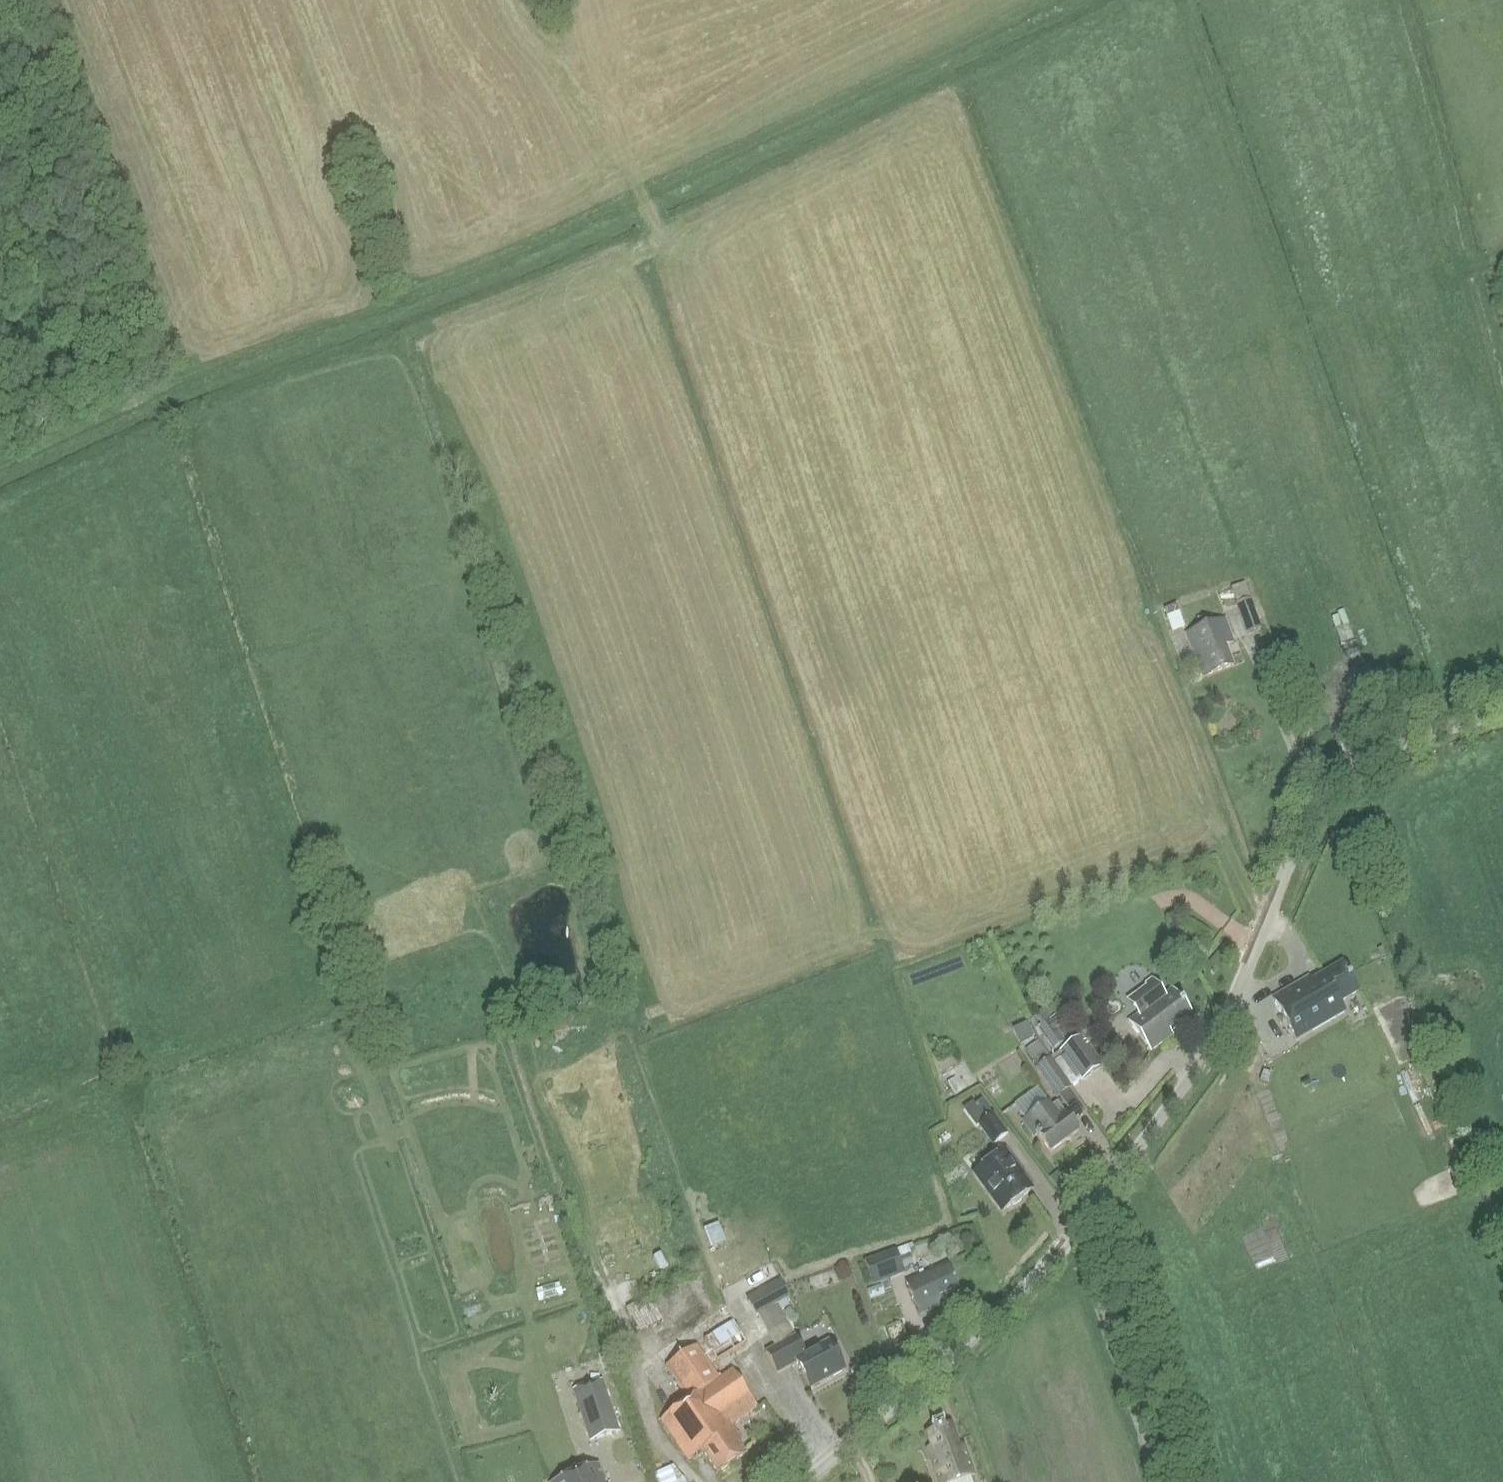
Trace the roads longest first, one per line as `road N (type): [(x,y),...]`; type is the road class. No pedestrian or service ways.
road 1 (unclassified): [(790,1481),(973,1323),(1047,1246),(1160,1102),(1251,945),(1310,796),(1347,753),(1502,706)]

